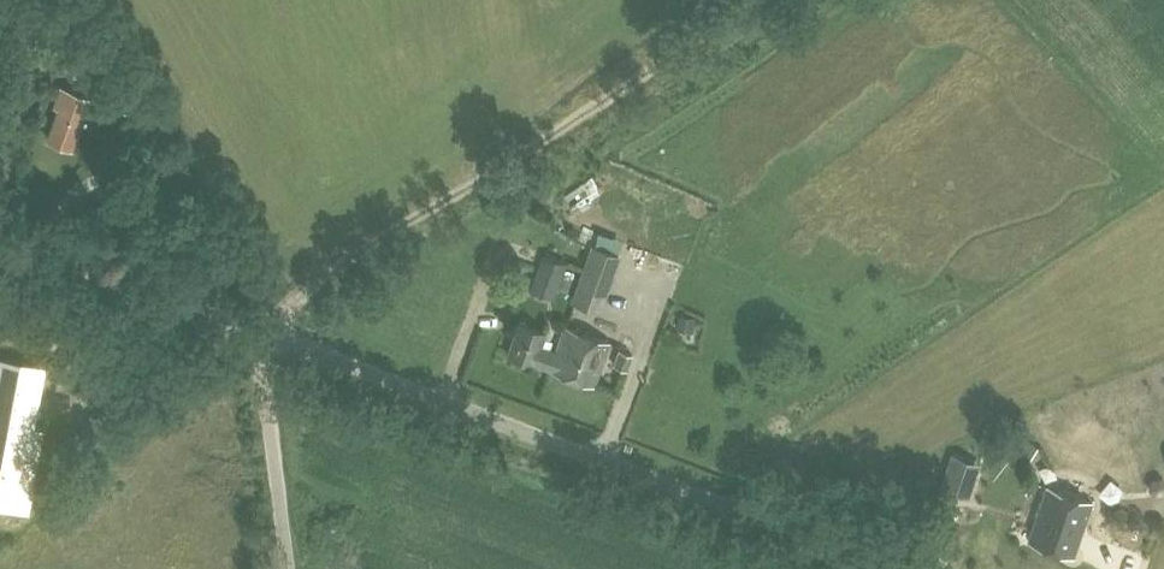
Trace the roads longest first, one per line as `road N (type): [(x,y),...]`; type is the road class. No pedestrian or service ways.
road 1 (unclassified): [(910,568),(257,329),(286,568)]
road 2 (track): [(257,329),(762,0)]
road 3 (track): [(257,329),(0,235)]

